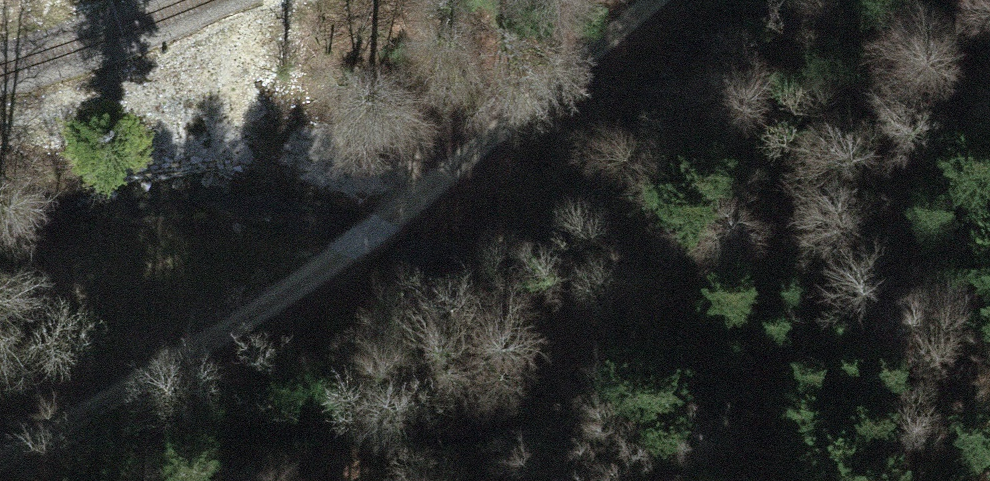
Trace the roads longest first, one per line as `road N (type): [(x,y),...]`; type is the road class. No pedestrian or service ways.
road 1 (track): [(341,480),(587,368),(676,315),(970,0)]
road 2 (track): [(649,0),(392,216),(240,326),(0,447)]

